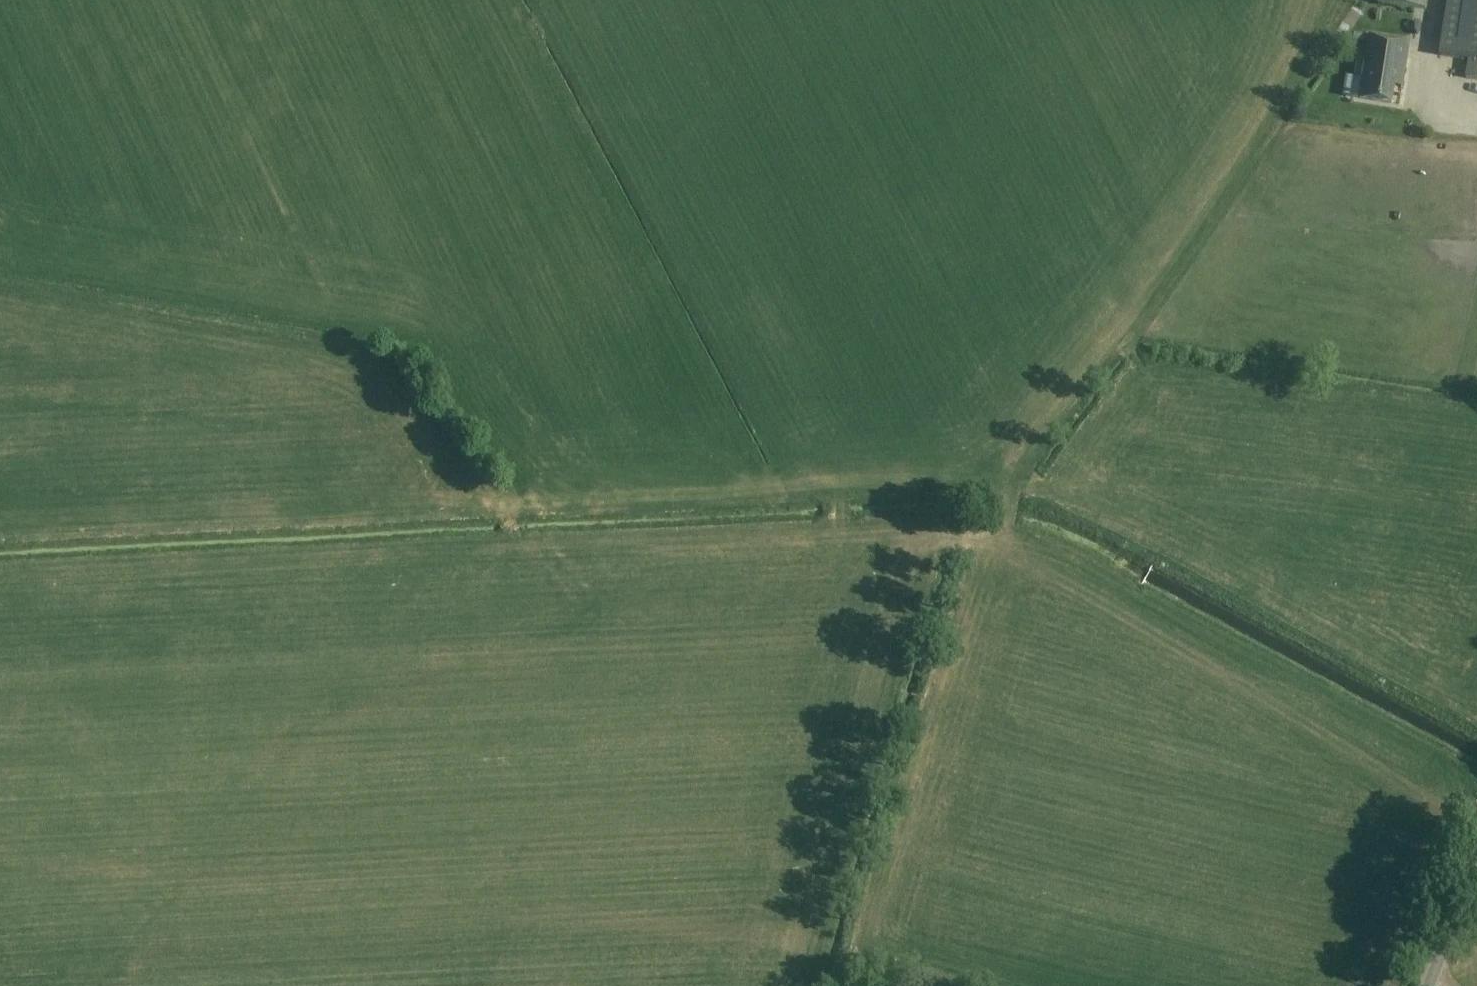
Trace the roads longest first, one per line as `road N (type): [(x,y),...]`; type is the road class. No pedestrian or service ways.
road 1 (unclassified): [(1432,985),(1476,866)]

